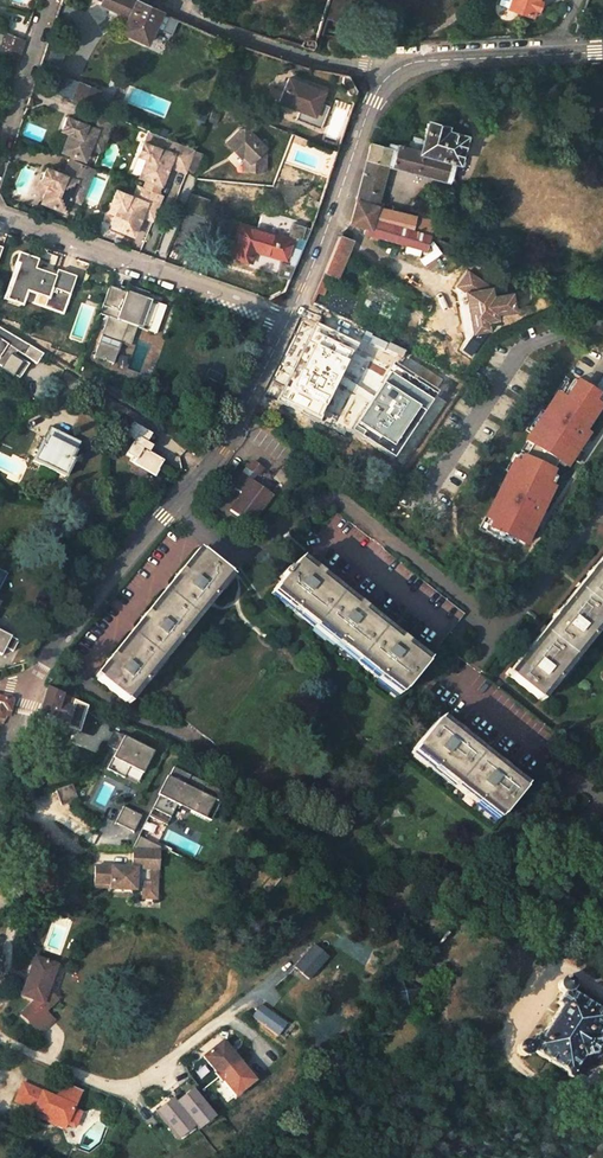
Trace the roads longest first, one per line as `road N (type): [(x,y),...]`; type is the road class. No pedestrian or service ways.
road 1 (residential): [(602,509),(510,620),(491,621),(342,499),(328,498),(242,551),(226,550),(173,505)]
road 2 (residential): [(293,322),(0,219)]
road 3 (residential): [(398,70),(373,103),(293,322)]
road 4 (residential): [(0,980),(23,875),(27,744),(11,729)]
road 5 (residential): [(151,0),(315,63),(398,70)]
road 6 (residential): [(173,505),(72,623),(36,688)]
road 7 (residential): [(293,322),(239,430),(173,505)]
road 8 (residential): [(602,50),(398,70)]
road 9 (residential): [(0,138),(47,0)]

